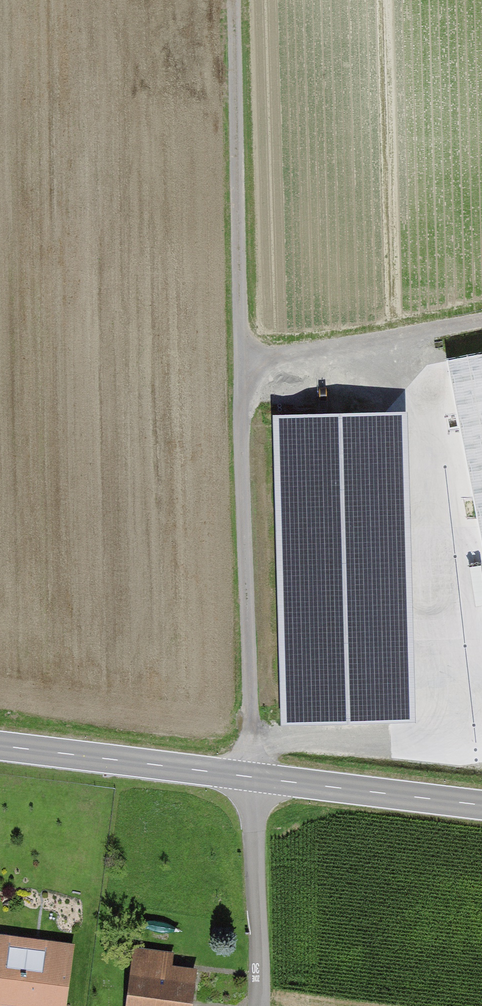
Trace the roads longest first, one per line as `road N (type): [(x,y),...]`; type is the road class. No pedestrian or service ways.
road 1 (track): [(253,777),(235,0)]
road 2 (tertiary): [(0,746),(253,777)]
road 3 (track): [(244,369),(481,323)]
road 4 (tertiary): [(253,777),(481,805)]
road 5 (residential): [(260,1005),(253,777)]

